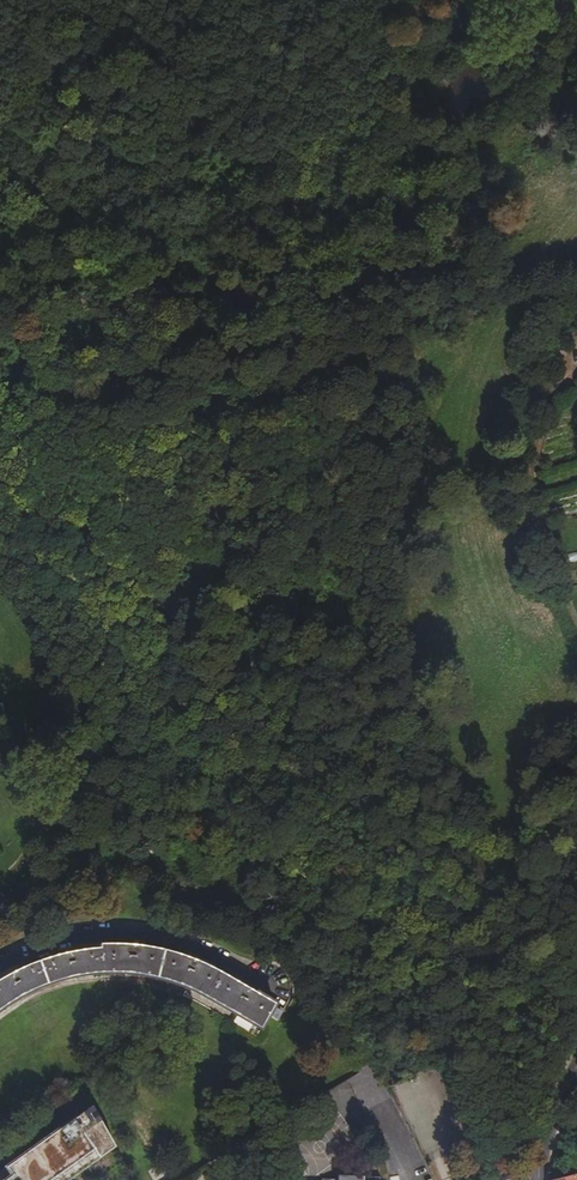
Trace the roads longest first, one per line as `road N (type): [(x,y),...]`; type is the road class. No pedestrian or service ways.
road 1 (residential): [(0,972),(85,938),(134,937),(183,945),(278,989)]

